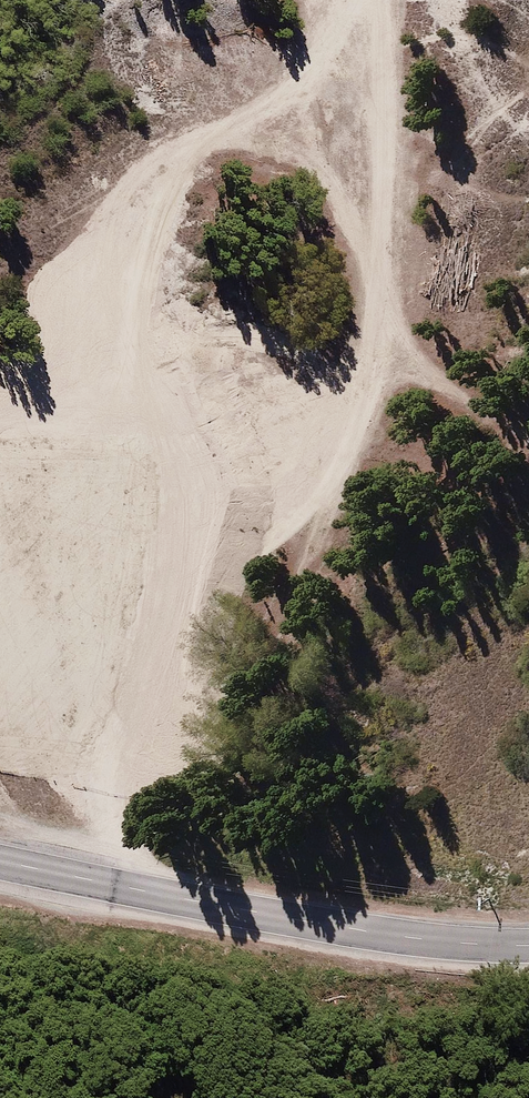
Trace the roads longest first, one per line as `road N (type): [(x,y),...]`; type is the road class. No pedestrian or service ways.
road 1 (track): [(102,882),(185,620),(315,510),(368,426),(388,293),(391,0)]
road 2 (track): [(185,620),(202,530),(193,479),(153,409),(141,322),(152,237),(181,167),(215,135),(288,92),(353,0)]
road 3 (tertiary): [(0,860),(258,913),(426,940),(528,945)]

